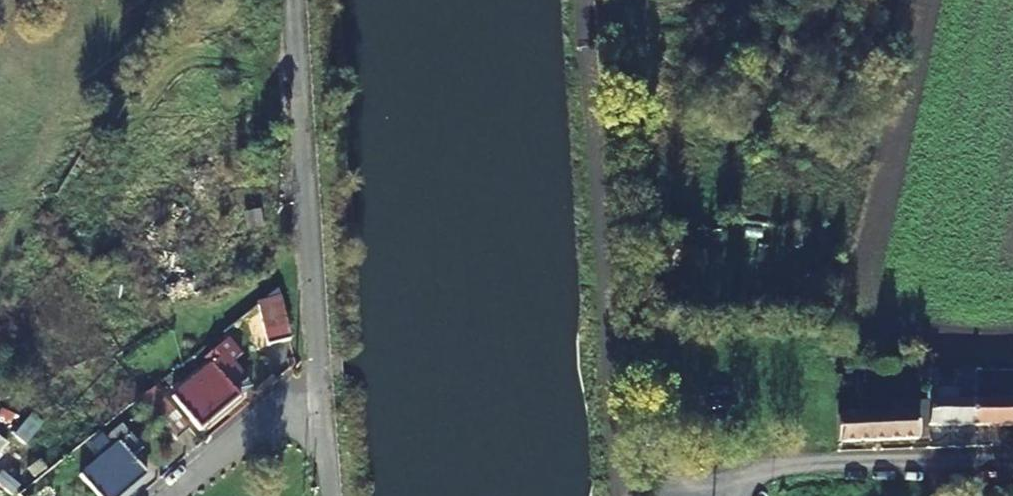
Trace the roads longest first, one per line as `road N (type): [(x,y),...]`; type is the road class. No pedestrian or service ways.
road 1 (residential): [(1012,455),(820,464),(727,483)]
road 2 (unclassified): [(321,399),(270,416),(175,495)]

